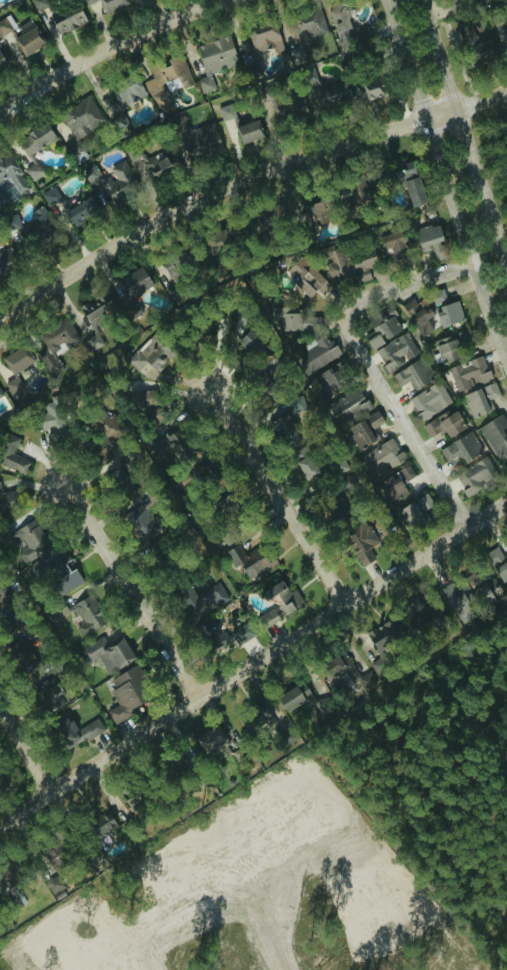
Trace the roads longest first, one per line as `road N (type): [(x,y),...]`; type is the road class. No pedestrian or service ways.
road 1 (residential): [(0,823),(506,500)]
road 2 (residential): [(0,317),(192,199),(506,92)]
road 3 (residential): [(468,526),(347,339),(343,318),(359,299),(474,264)]
road 4 (secondary): [(390,0),(506,357)]
road 5 (secondary): [(506,262),(422,0)]
road 6 (residential): [(199,698),(65,484)]
road 7 (residential): [(343,604),(212,390)]
road 8 (residential): [(0,110),(126,38),(224,0)]

